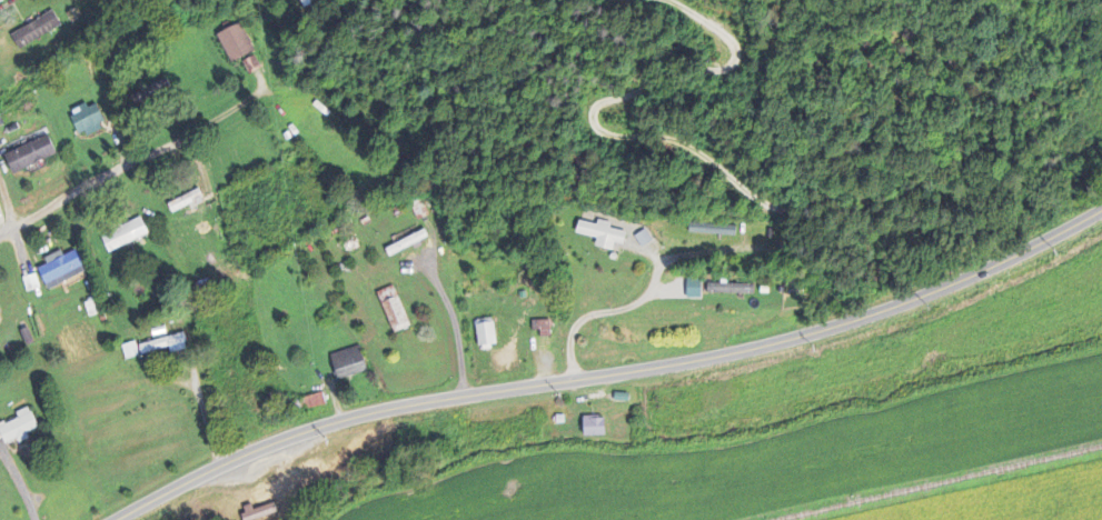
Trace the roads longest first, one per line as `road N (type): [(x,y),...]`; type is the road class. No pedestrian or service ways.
road 1 (tertiary): [(110,519),(217,461),(341,416),(790,334),(921,292),(1101,206)]
road 2 (residential): [(0,238),(259,89)]

